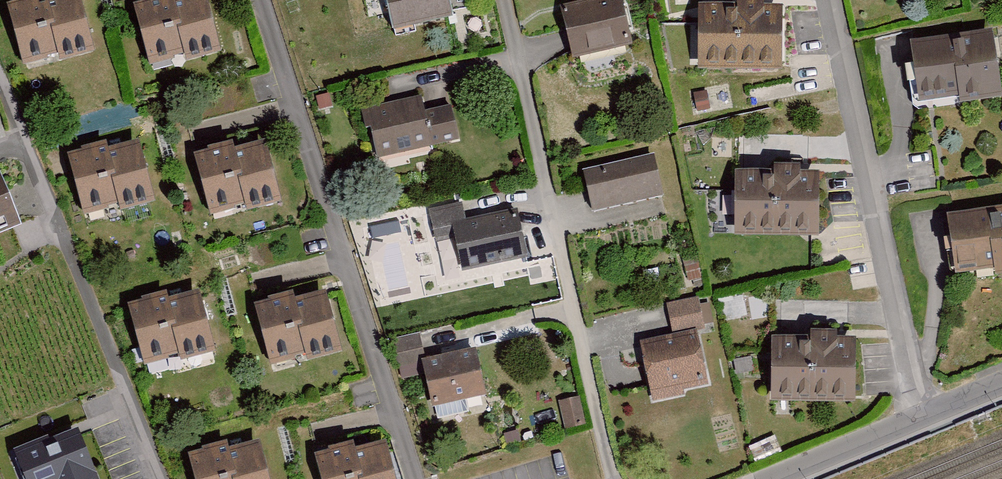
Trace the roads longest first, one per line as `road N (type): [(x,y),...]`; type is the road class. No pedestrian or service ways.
road 1 (residential): [(255,0),(408,478)]
road 2 (residential): [(503,0),(622,478)]
road 3 (residential): [(919,428),(823,0)]
road 4 (residential): [(0,80),(163,478)]
road 5 (residential): [(919,428),(797,478)]

